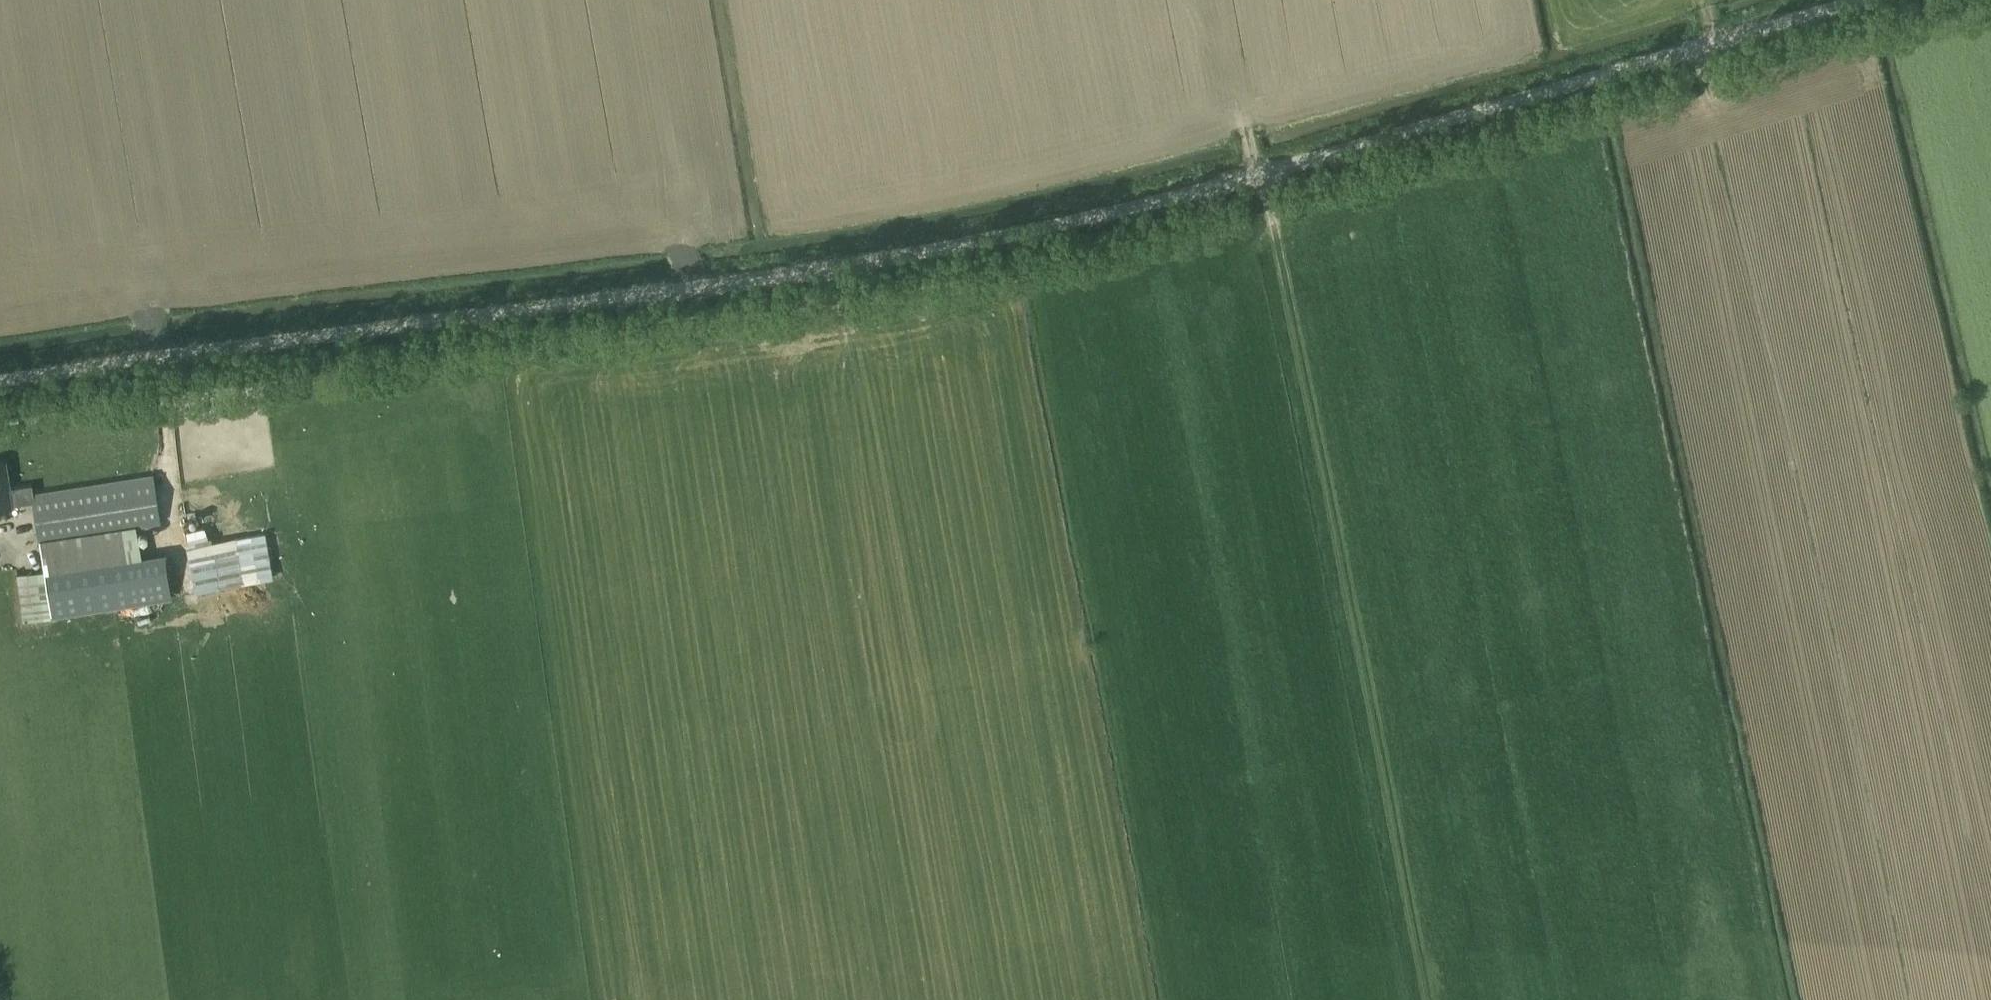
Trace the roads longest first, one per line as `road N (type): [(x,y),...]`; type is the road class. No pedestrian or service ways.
road 1 (unclassified): [(0,380),(690,289),(1031,231),(1264,176),(1869,0)]
road 2 (track): [(656,0),(690,289)]

